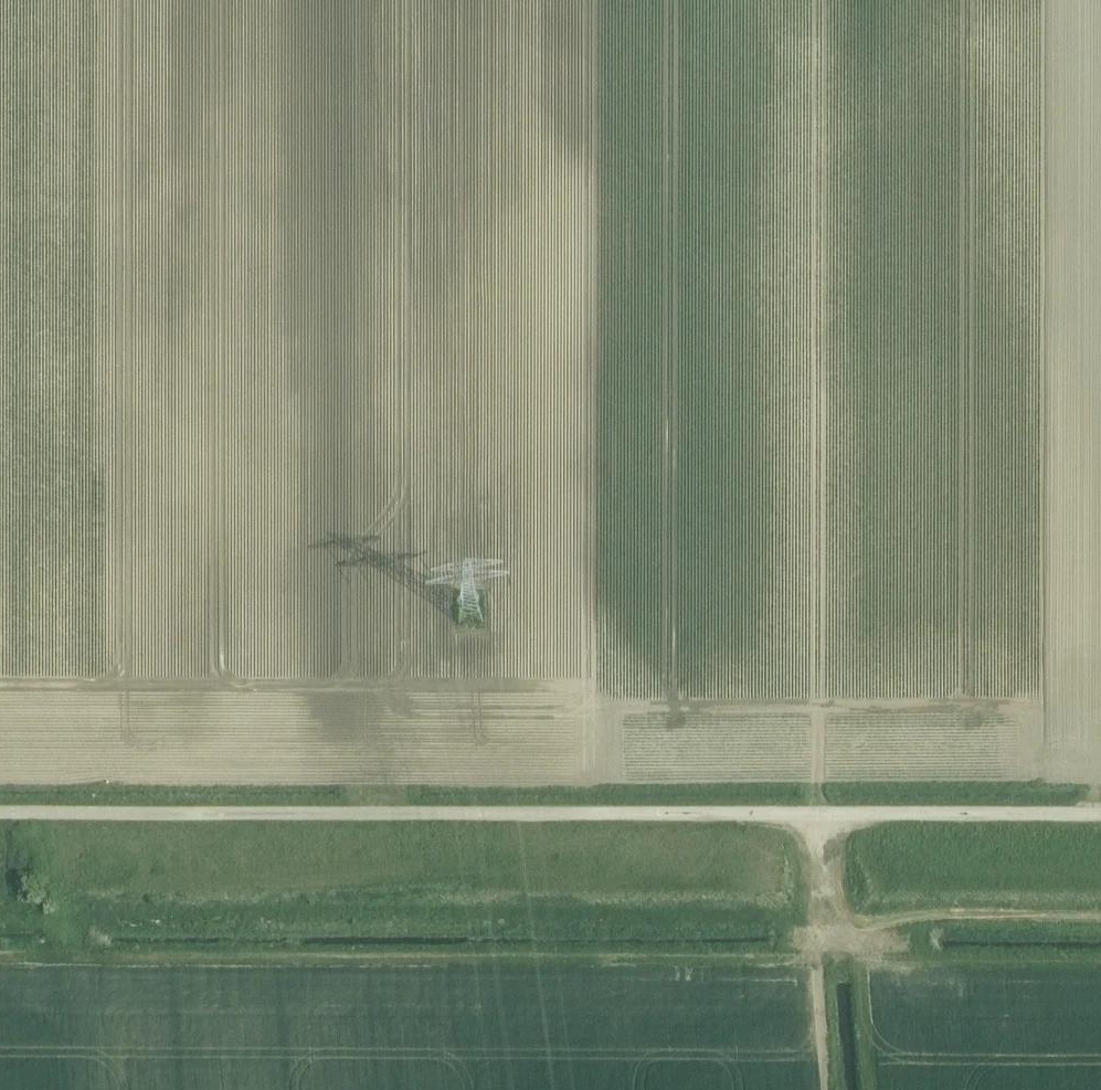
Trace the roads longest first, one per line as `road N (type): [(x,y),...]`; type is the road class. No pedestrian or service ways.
road 1 (unclassified): [(0,819),(1100,819)]

